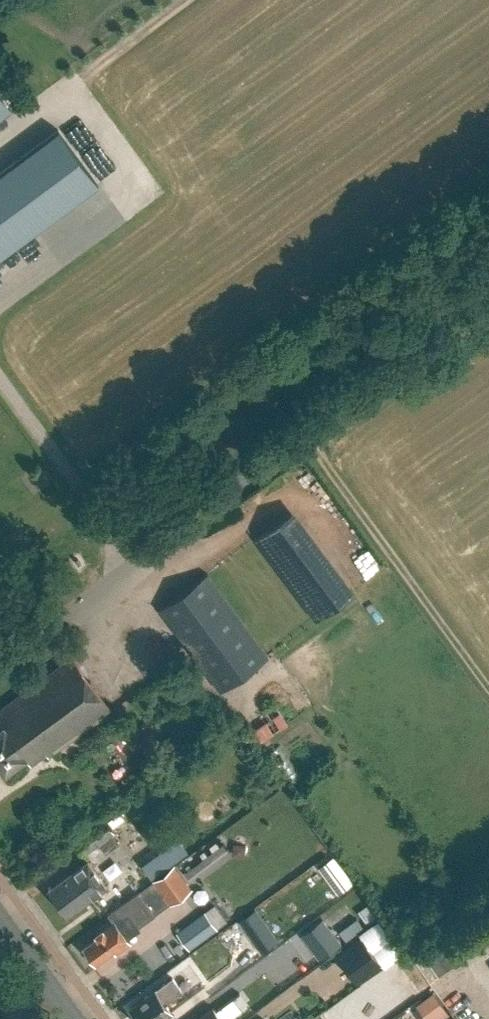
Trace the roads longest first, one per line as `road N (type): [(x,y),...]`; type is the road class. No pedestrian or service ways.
road 1 (tertiary): [(0,660),(488,295)]
road 2 (unclassified): [(53,83),(168,0)]

